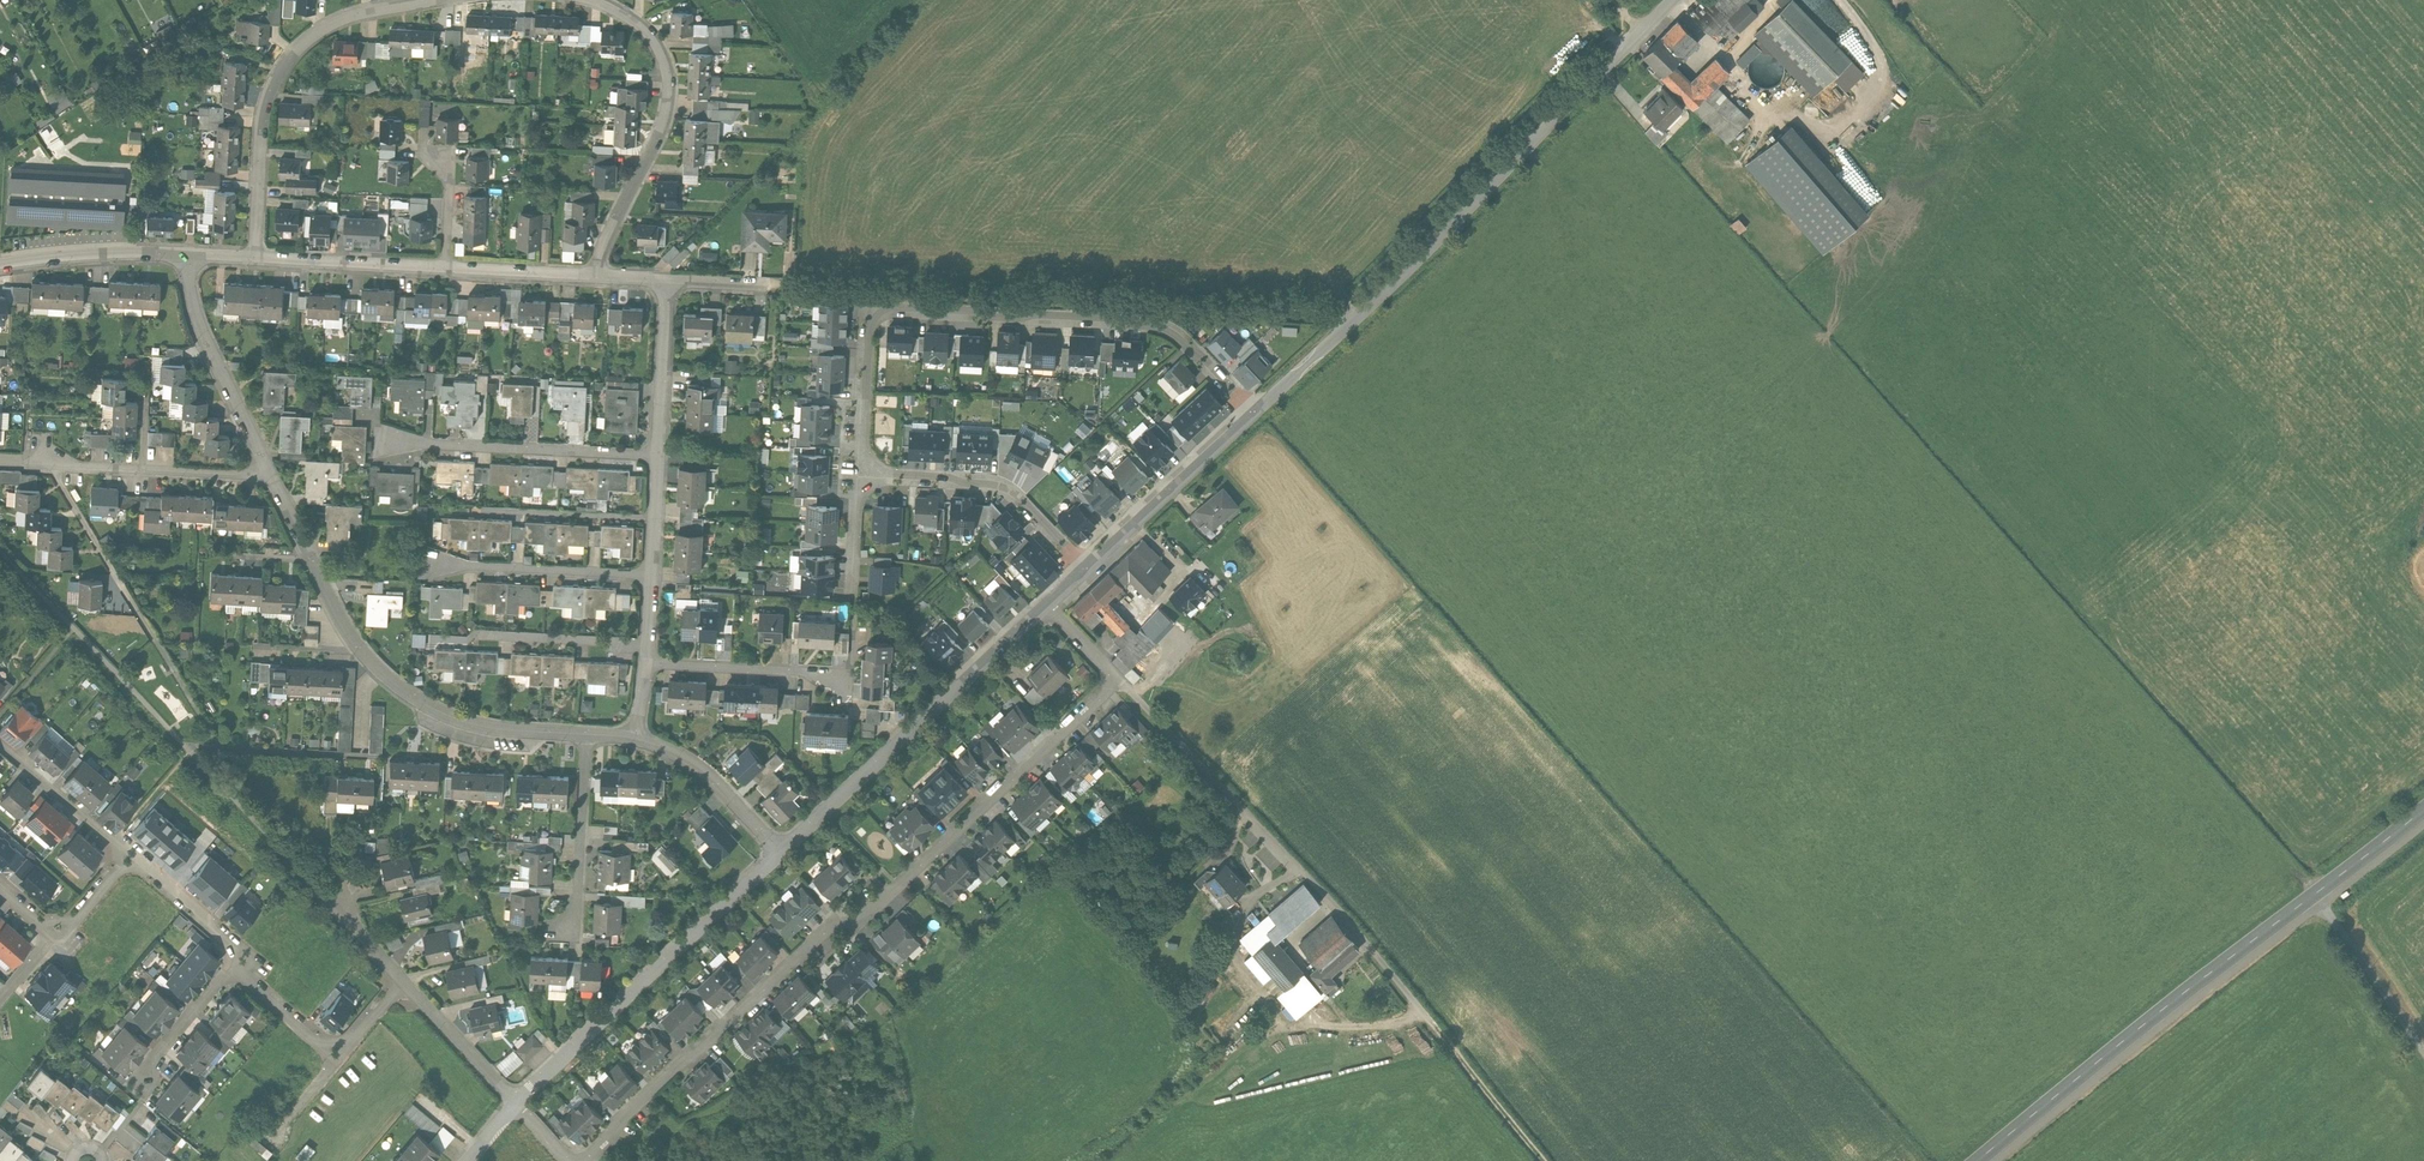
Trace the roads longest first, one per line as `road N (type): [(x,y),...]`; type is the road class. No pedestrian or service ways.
road 1 (residential): [(587,1160),(621,1117),(695,1049),(815,944),(896,888),(1118,679)]
road 2 (residential): [(1254,412),(1200,354),(1156,327),(892,307),(869,328),(862,471)]
road 3 (residential): [(1254,412),(1644,34)]
road 4 (secondary): [(2314,896),(1980,1160)]
road 5 (residential): [(438,0),(335,22),(287,64),(264,112),(255,259)]
road 6 (residential): [(49,467),(222,749),(187,748)]
road 7 (residential): [(518,1105),(782,854)]
road 8 (residential): [(782,854),(1047,607)]
road 9 (residential): [(599,280),(610,228),(666,120),(669,83),(644,25),(599,0)]
road 10 (track): [(1359,936),(1541,1160)]
road 11 (residential): [(659,457),(389,441)]
road 12 (residential): [(862,471),(1006,488),(1083,569)]
road 13 (residential): [(362,652),(457,722),(586,736)]
road 14 (residential): [(189,256),(200,332),(269,477)]
road 15 (residential): [(1083,569),(1254,412)]
road 16 (residential): [(653,577),(431,566)]
road 17 (residential): [(269,477),(49,467)]
road 18 (residential): [(647,663),(819,672),(849,689)]
road 19 (unclassified): [(2314,896),(2423,1057)]
road 20 (residential): [(634,739),(698,766),(782,854)]
road 21 (residential): [(569,925),(578,900),(586,736)]
road 22 (residential): [(255,259),(445,271)]
road 23 (residential): [(0,267),(189,256)]
road 24 (residential): [(472,636),(648,646)]
road 25 (residential): [(667,284),(659,457)]
road 26 (residential): [(485,510),(656,519)]
road 27 (residential): [(402,984),(518,1105)]
road 28 (residential): [(120,850),(0,744)]
road 29 (residential): [(445,271),(599,280)]
road 30 (residential): [(237,969),(137,1079)]
road 31 (secondary): [(2423,805),(2314,896)]
road 32 (residential): [(862,471),(854,602)]
road 33 (residential): [(231,944),(136,865)]
road 34 (residential): [(321,894),(402,984)]

